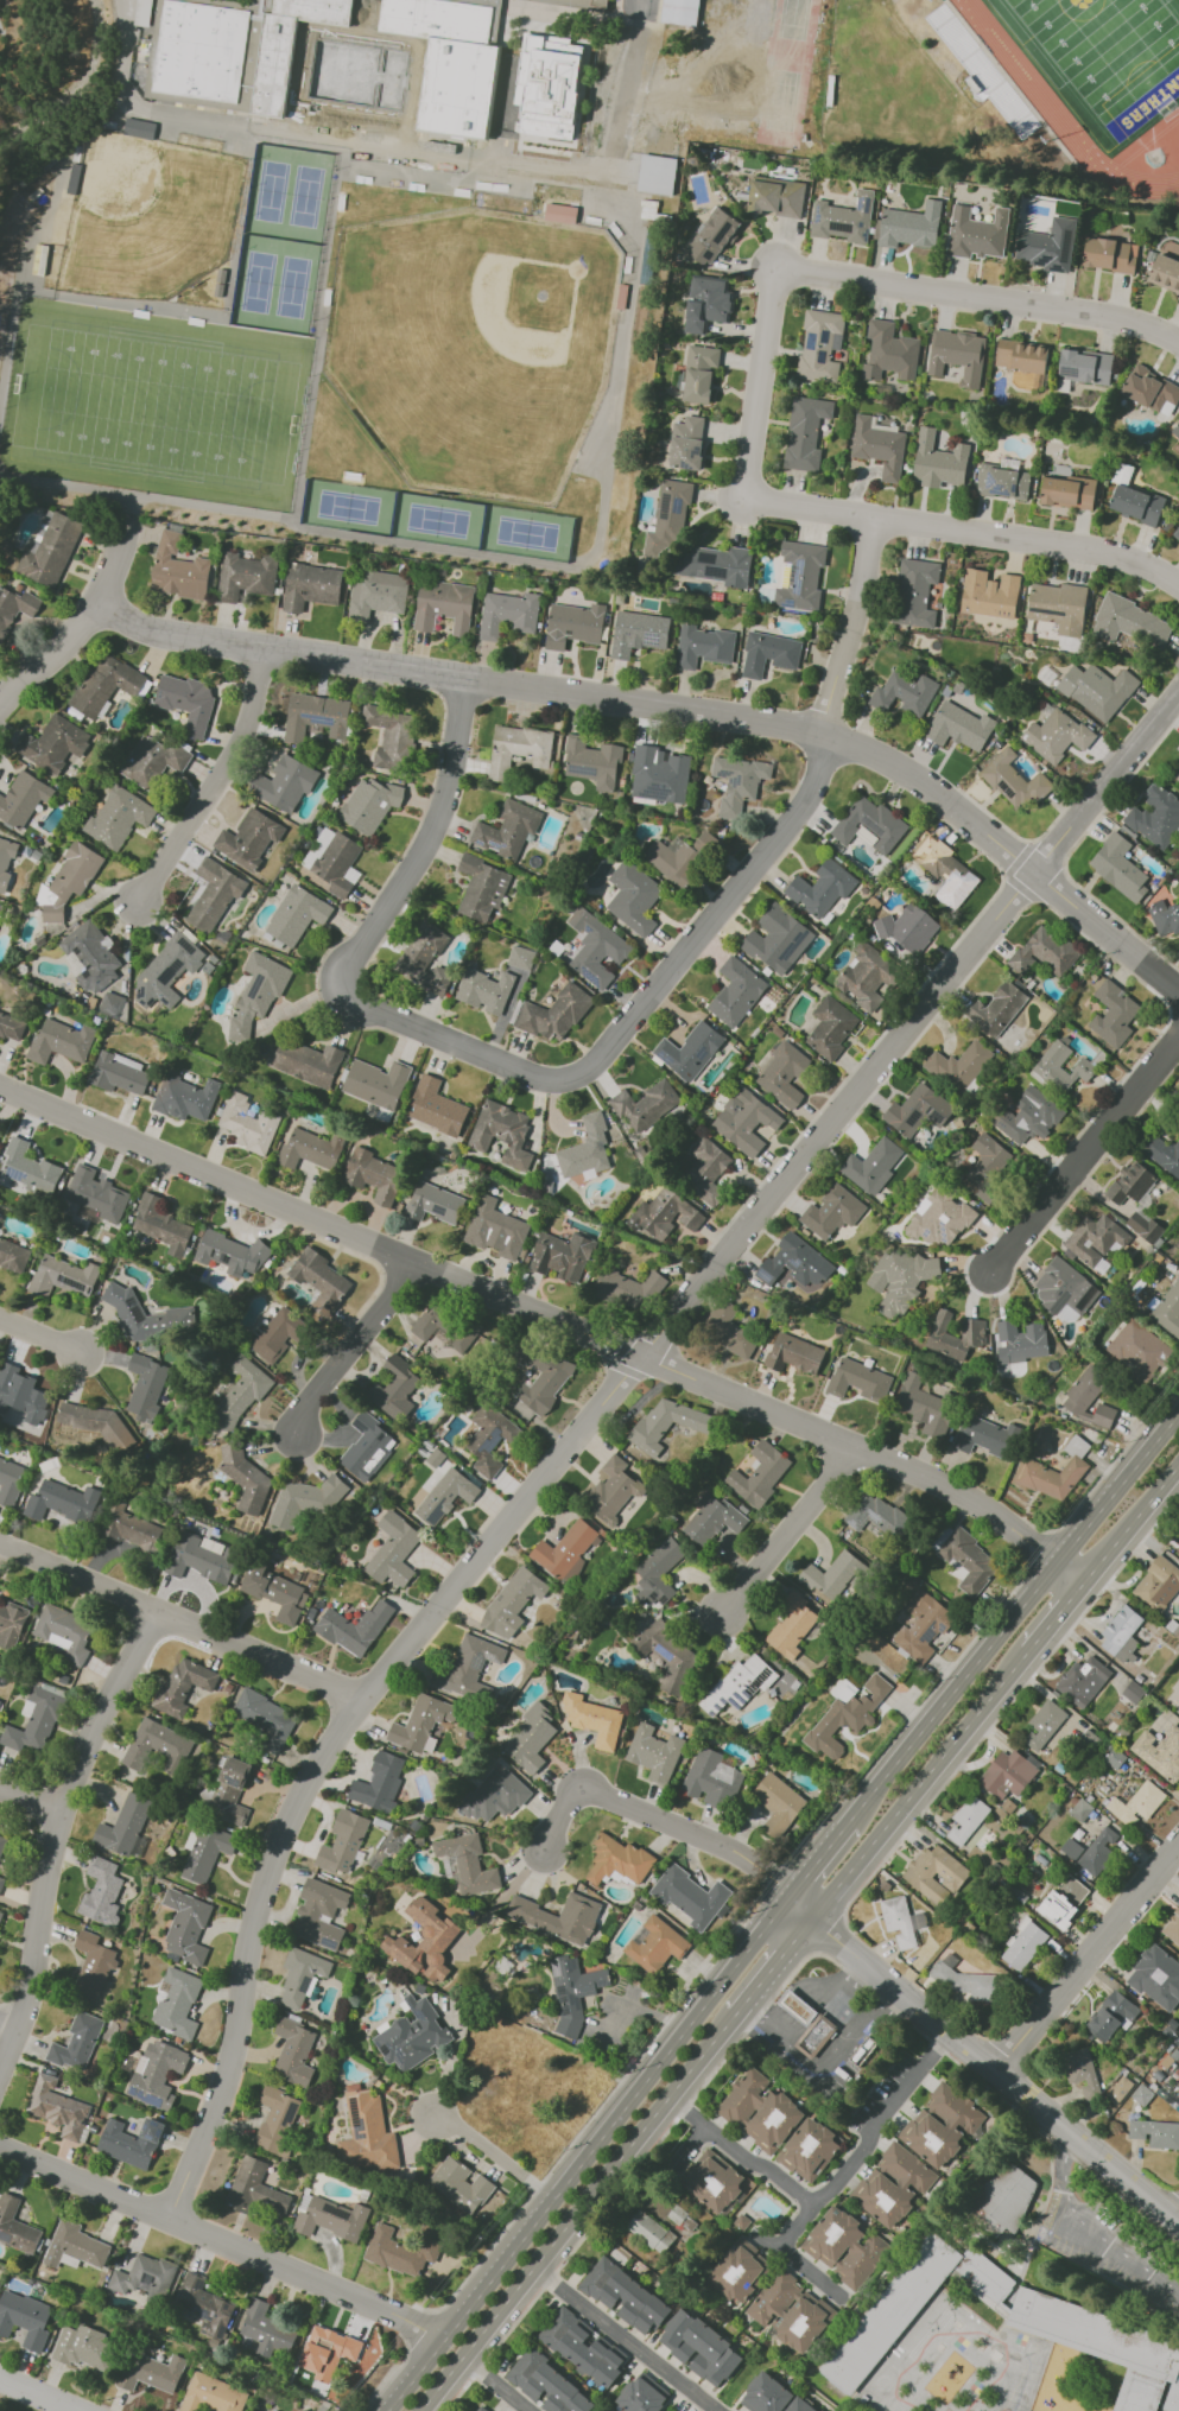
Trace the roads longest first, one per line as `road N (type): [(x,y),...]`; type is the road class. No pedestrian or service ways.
road 1 (residential): [(1178,695),(1041,874),(361,1695),(293,1809),(248,1934),(235,2048),(176,2218)]
road 2 (residential): [(476,680),(459,775),(351,983),(533,1078),(570,1081),(600,1060),(805,812),(833,736),(862,617),(874,522)]
road 3 (residential): [(1178,985),(928,788),(833,736),(172,632),(101,603)]
road 4 (residential): [(1057,1557),(934,1478),(0,1084)]
road 5 (residential): [(1178,577),(1067,547),(750,500),(777,268),(1083,313),(1178,340)]
road 6 (residential): [(169,1600),(63,1816),(0,2080)]
road 7 (primary): [(418,2410),(736,2012)]
road 8 (residential): [(0,2130),(444,2336)]
road 9 (residential): [(1178,2220),(812,1916)]
road 10 (residential): [(361,1695),(169,1600),(0,1538)]
road 11 (primary): [(788,1893),(552,2199)]
road 12 (primary): [(812,1916),(1026,1650)]
road 13 (residential): [(812,1916),(735,1851),(590,1790),(549,1857)]
road 14 (residential): [(1178,1041),(993,1274)]
road 15 (primary): [(1031,1591),(849,1819)]
road 16 (residential): [(277,648),(205,810),(144,902)]
road 17 (residential): [(1178,1868),(1012,2080)]
road 18 (residential): [(127,521),(101,603),(0,715)]
road 19 (residential): [(715,2410),(532,2267)]
road 20 (residential): [(852,1449),(723,1617)]
road 21 (residential): [(414,1262),(298,1434)]
road 22 (primary): [(552,2199),(444,2336)]
road 23 (primary): [(1084,1579),(1178,1462)]
road 24 (residential): [(440,2113),(552,2199)]
road 25 (primary): [(736,2012),(812,1916)]

